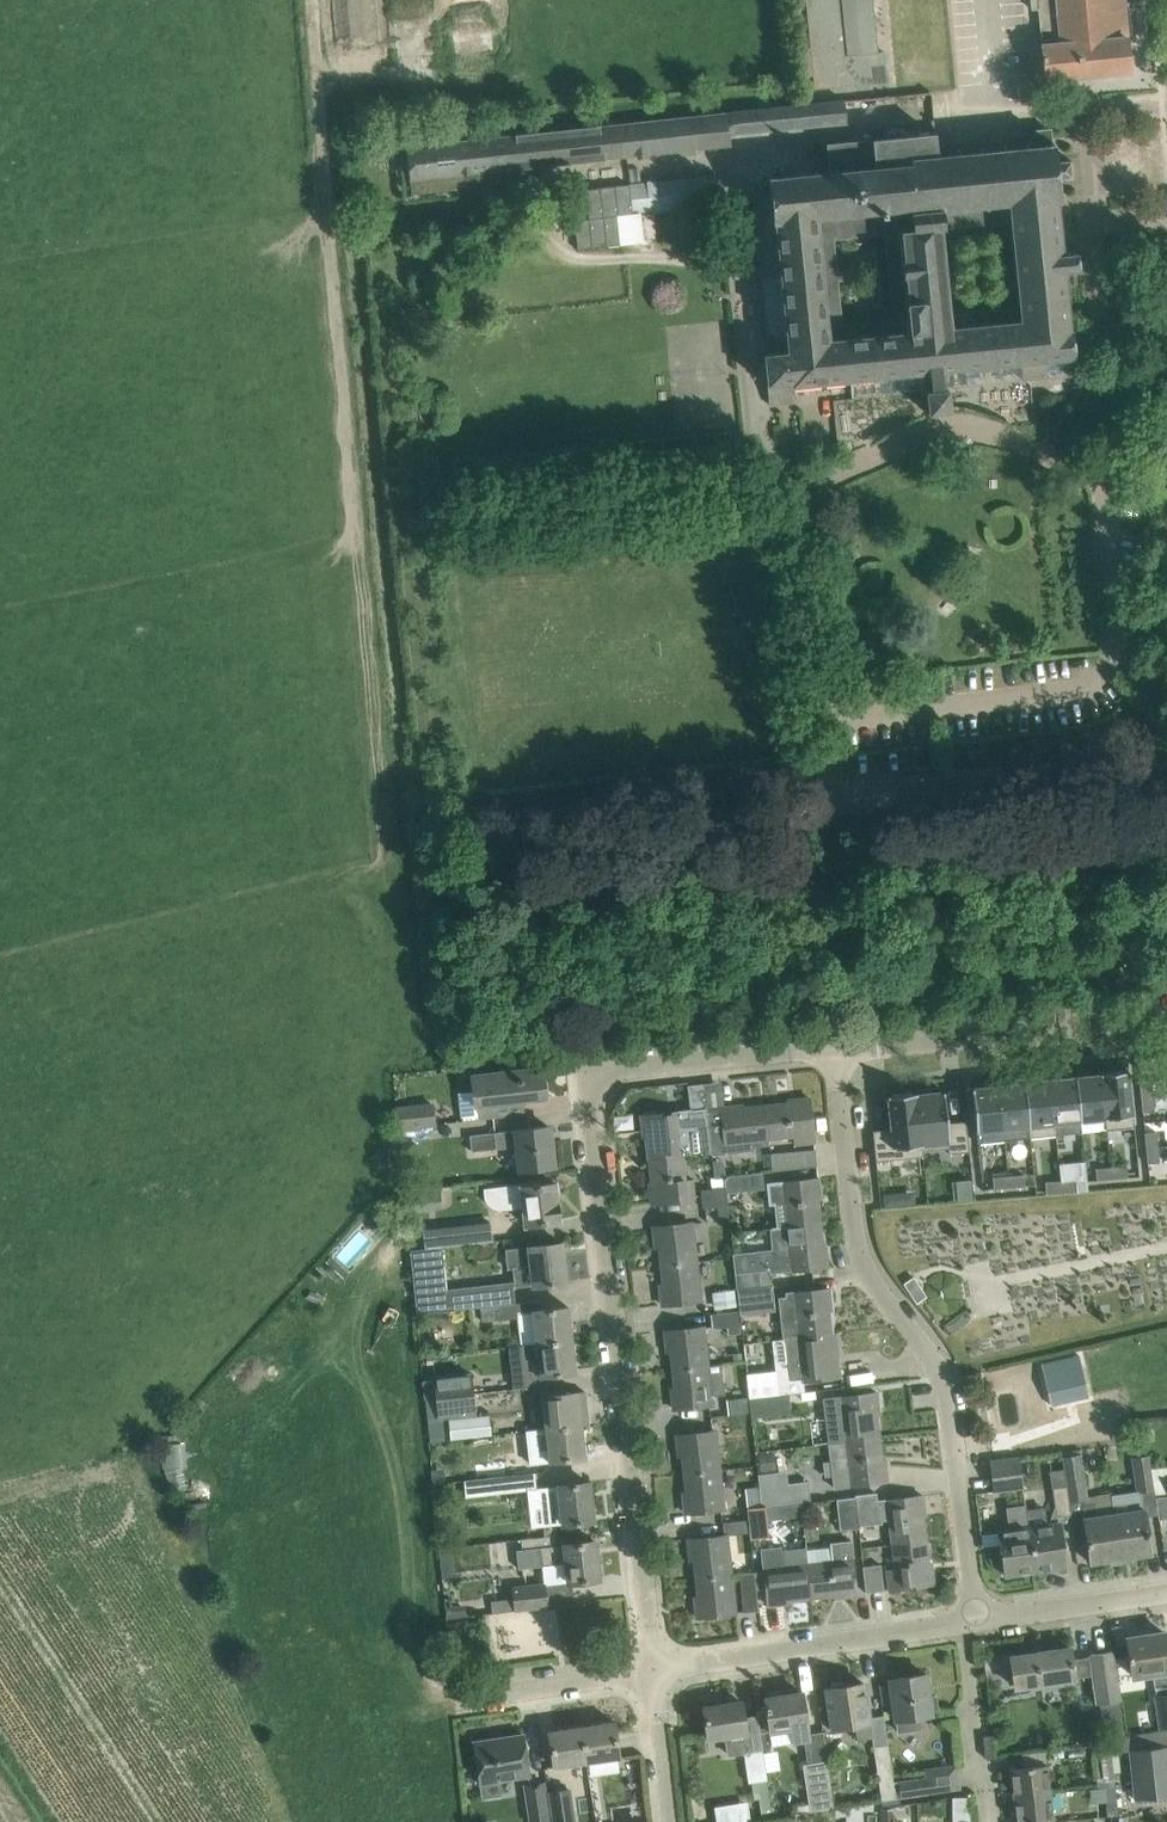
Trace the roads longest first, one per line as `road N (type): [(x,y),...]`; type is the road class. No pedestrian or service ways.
road 1 (residential): [(652,1670),(594,1080),(615,1069),(835,1048)]
road 2 (track): [(380,789),(310,0)]
road 3 (residential): [(835,1048),(852,1231),(877,1289),(942,1378),(976,1621)]
road 4 (track): [(805,492),(756,486),(420,513)]
road 5 (residential): [(835,1048),(1166,1015)]
road 6 (residential): [(652,1670),(962,1623)]
road 7 (track): [(740,277),(677,251),(499,243),(492,186)]
road 8 (residential): [(994,1821),(977,1761),(962,1623)]
road 9 (residential): [(462,1700),(652,1670)]
road 10 (residential): [(976,1621),(1166,1592)]
road 11 (residential): [(652,1670),(669,1821)]

